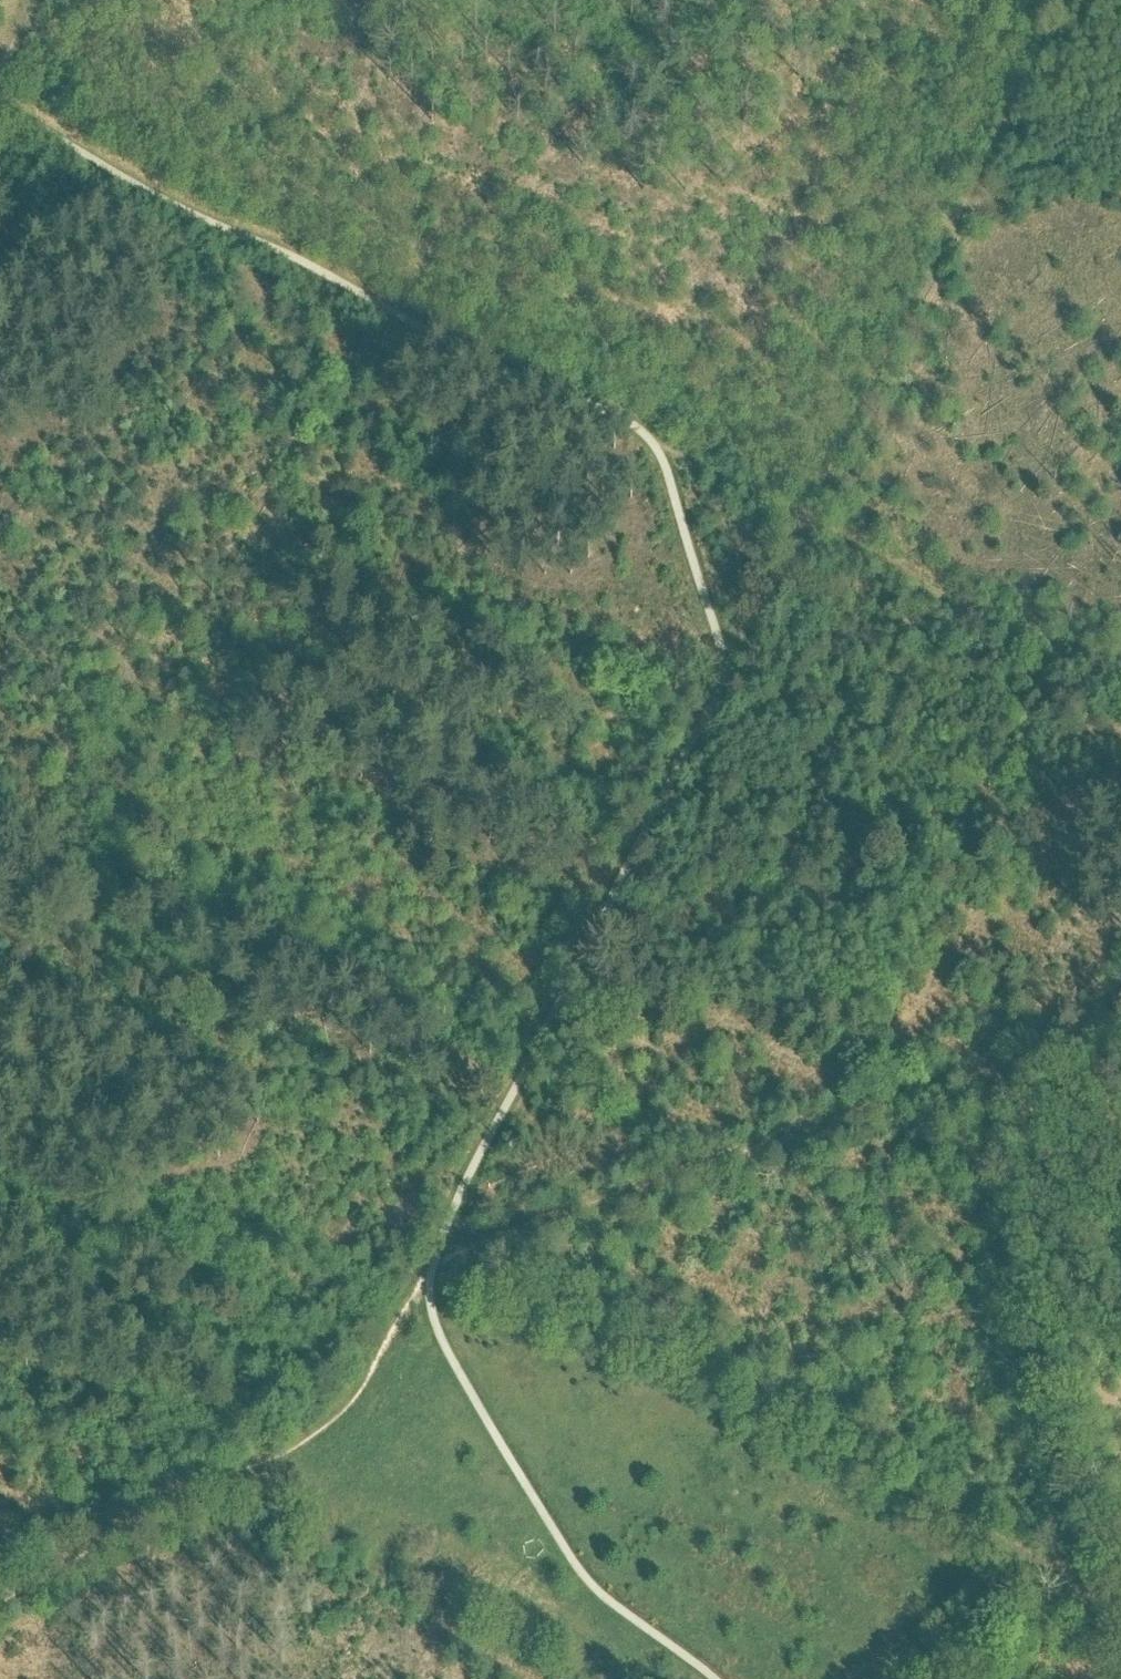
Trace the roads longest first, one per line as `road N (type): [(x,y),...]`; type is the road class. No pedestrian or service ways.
road 1 (track): [(437,1254),(1120,1590)]
road 2 (track): [(437,1254),(1041,1058)]
road 3 (track): [(806,521),(1072,0)]
road 4 (track): [(0,1603),(170,1495),(279,1454),(337,1417),(431,1273)]
road 5 (track): [(806,521),(1120,670)]
road 6 (track): [(727,677),(806,521)]
road 7 (track): [(653,443),(806,521)]

